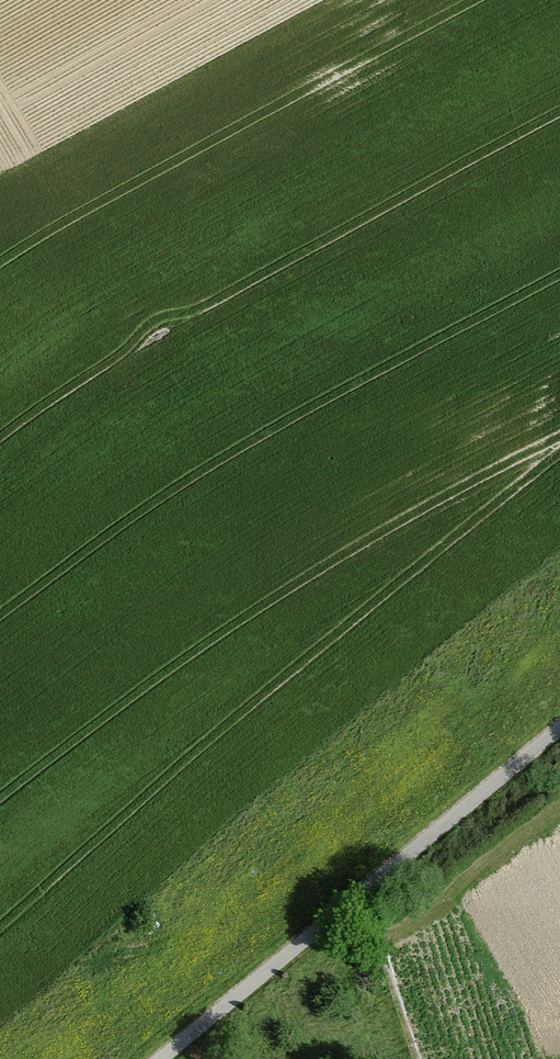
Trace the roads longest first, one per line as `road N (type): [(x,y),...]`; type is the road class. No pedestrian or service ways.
road 1 (track): [(559,729),(156,1058)]
road 2 (track): [(0,536),(110,702),(0,779)]
road 3 (track): [(272,603),(100,348)]
road 4 (track): [(0,201),(100,348),(0,425)]

